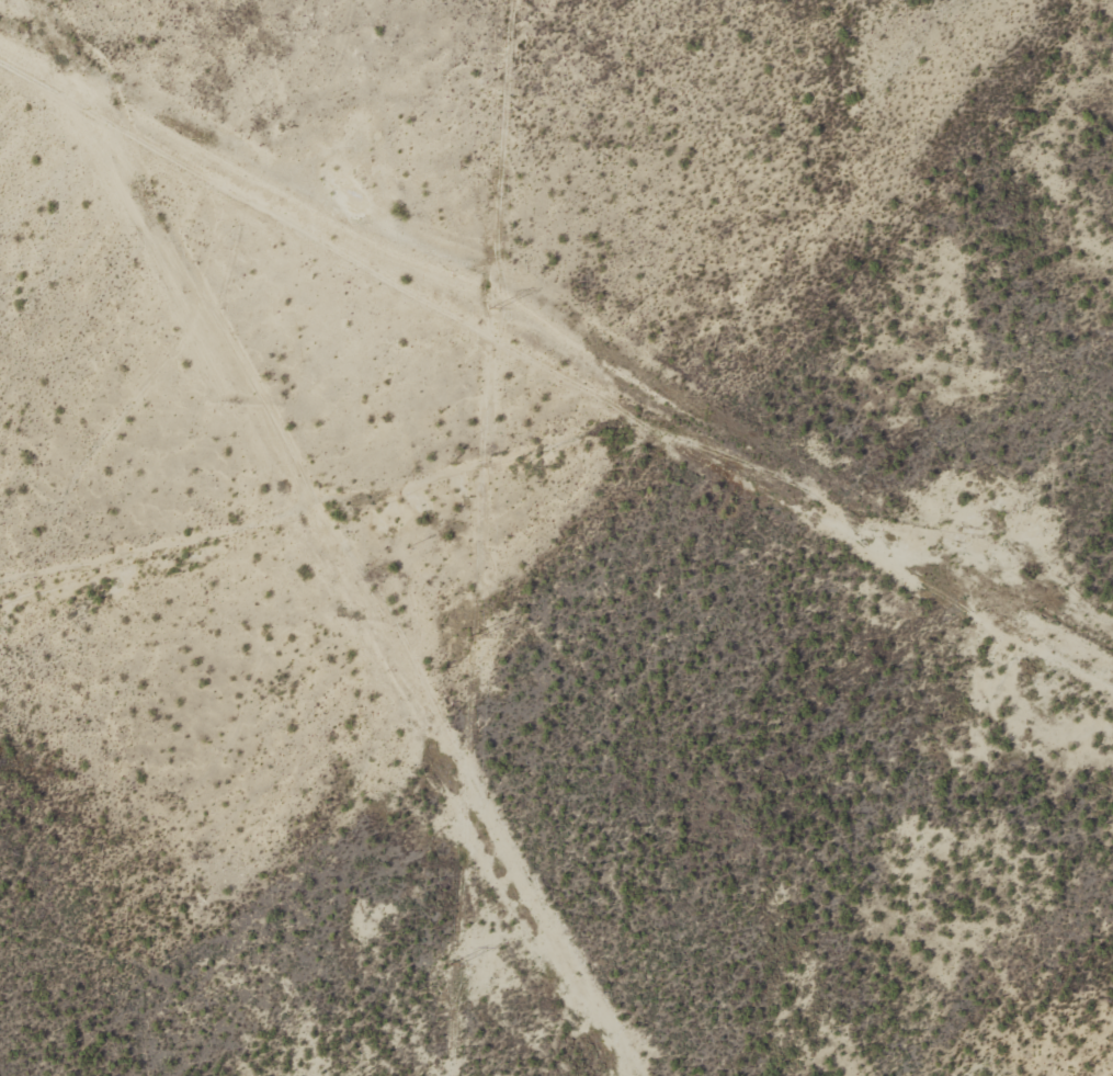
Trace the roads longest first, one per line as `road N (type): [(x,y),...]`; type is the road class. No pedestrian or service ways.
road 1 (track): [(1112,677),(0,53)]

